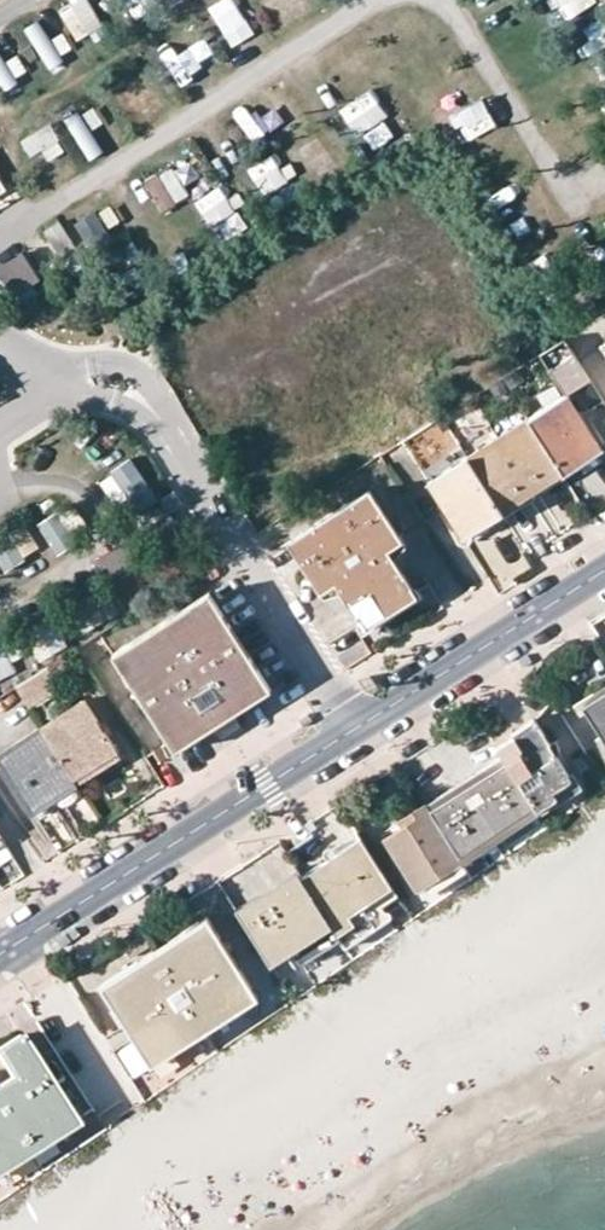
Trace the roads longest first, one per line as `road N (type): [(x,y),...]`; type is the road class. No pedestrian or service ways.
road 1 (tertiary): [(0,958),(360,729)]
road 2 (tertiary): [(360,729),(604,573)]
road 3 (residential): [(360,729),(249,565)]

